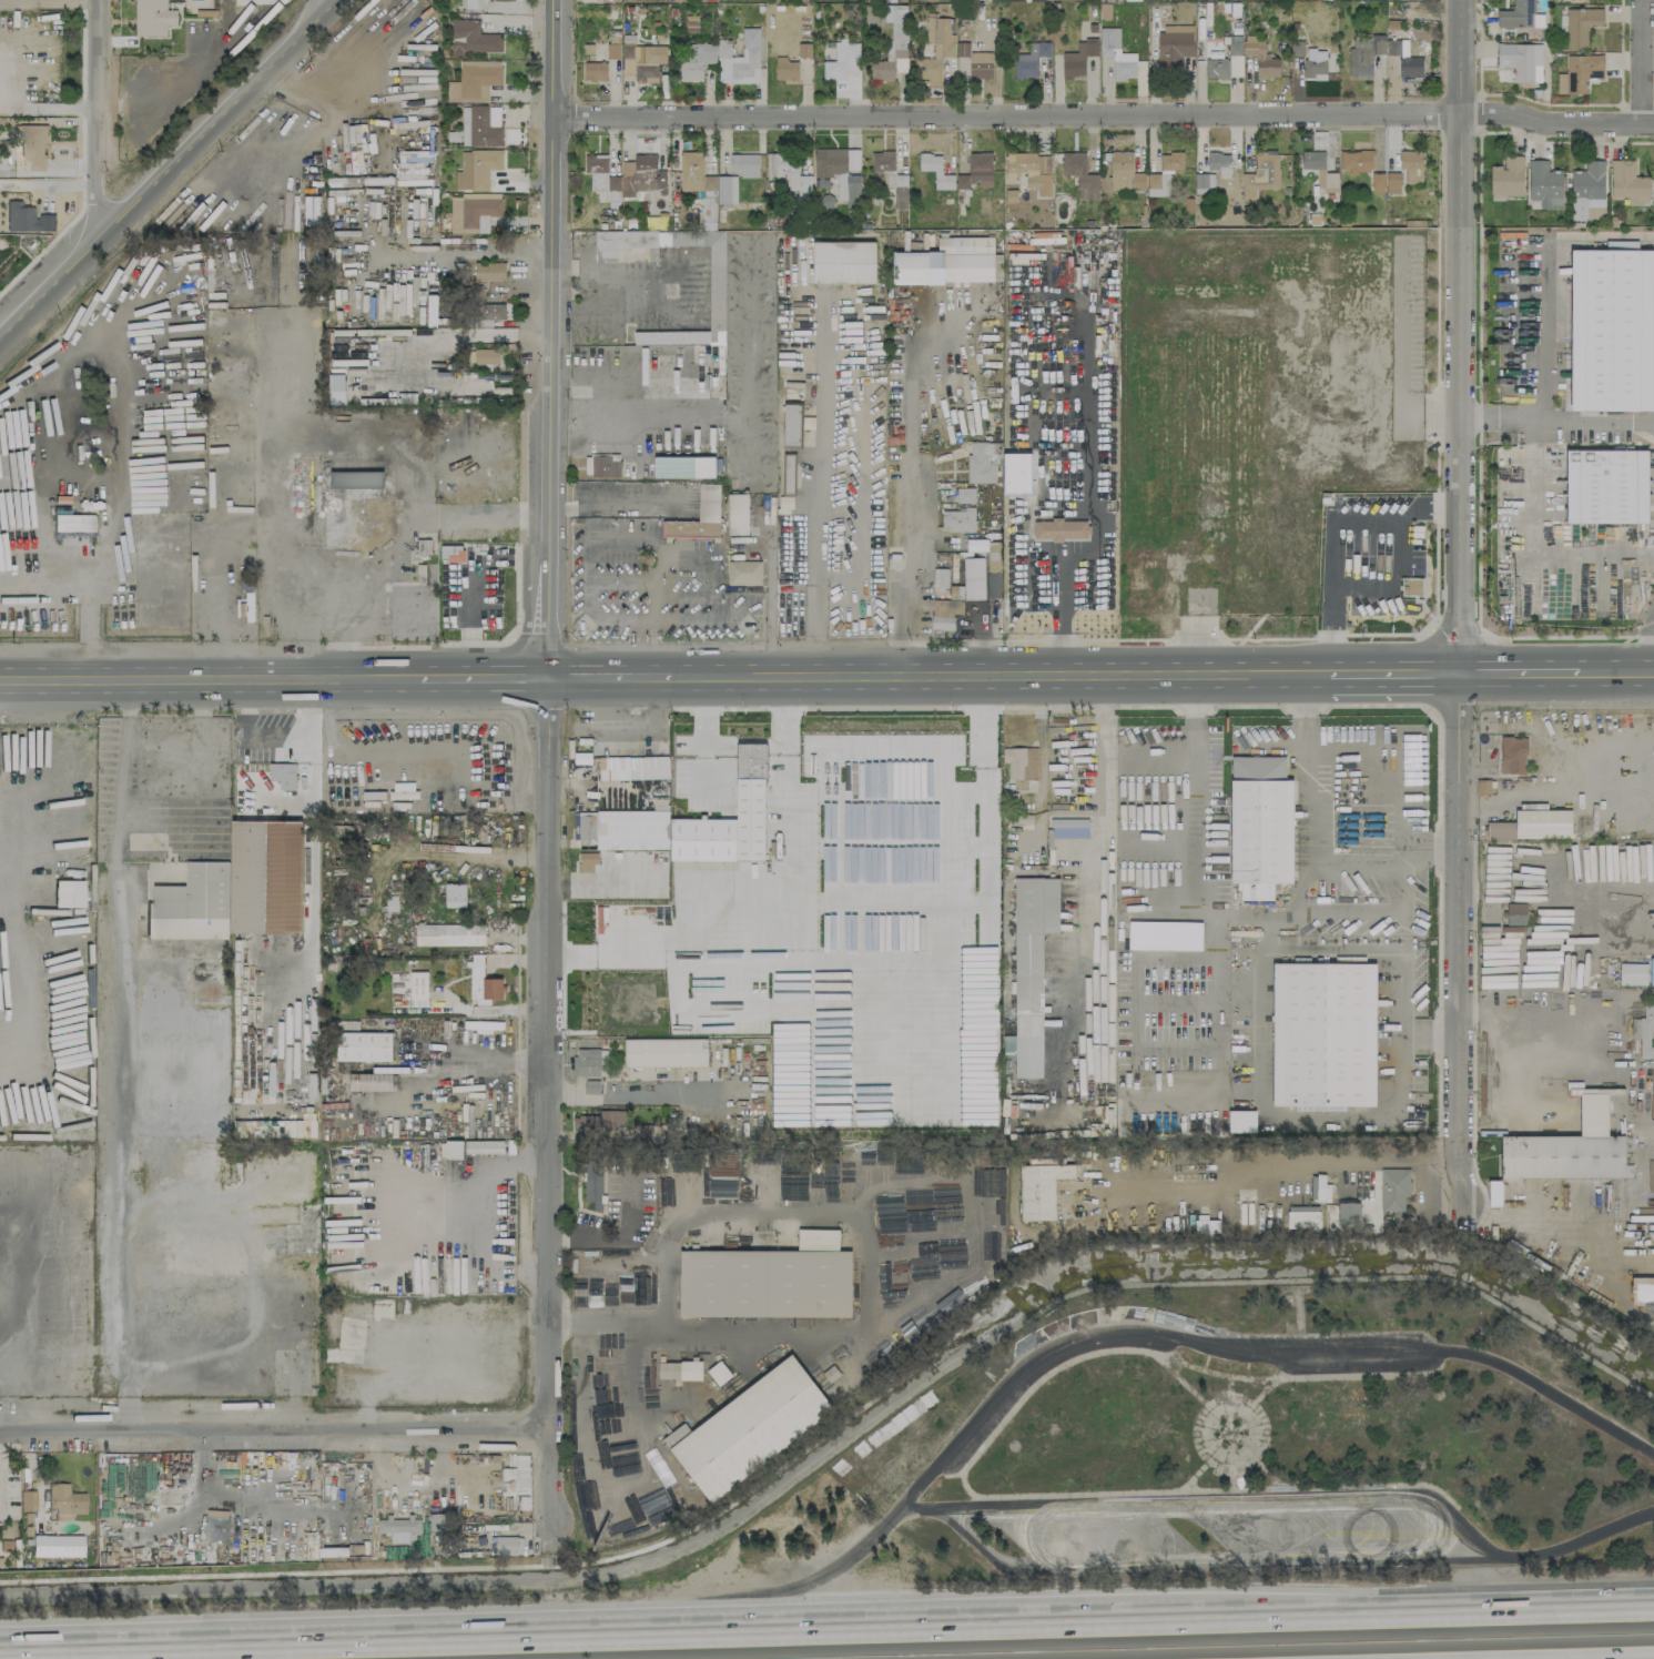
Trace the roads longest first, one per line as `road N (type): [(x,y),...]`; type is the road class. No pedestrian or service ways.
road 1 (motorway): [(1653,1611),(0,1658)]
road 2 (residential): [(560,117),(1505,114),(1653,123)]
road 3 (residential): [(548,675),(551,1489),(559,1524)]
road 4 (tertiary): [(556,0),(548,675)]
road 5 (tertiary): [(1460,0),(1465,672)]
road 6 (secondary): [(668,674),(1330,672)]
road 7 (residential): [(0,1430),(551,1425)]
road 8 (residential): [(1465,672),(1462,1202)]
road 9 (secondary): [(331,0),(0,337)]
road 10 (secondary): [(0,679),(420,676)]
road 11 (motorway): [(885,1529),(796,1591),(584,1645)]
road 12 (residential): [(94,0),(92,245)]
road 13 (secondary): [(1330,672),(1465,672)]
road 14 (secondary): [(420,676),(548,675)]
road 15 (residential): [(1643,123),(1643,0)]

